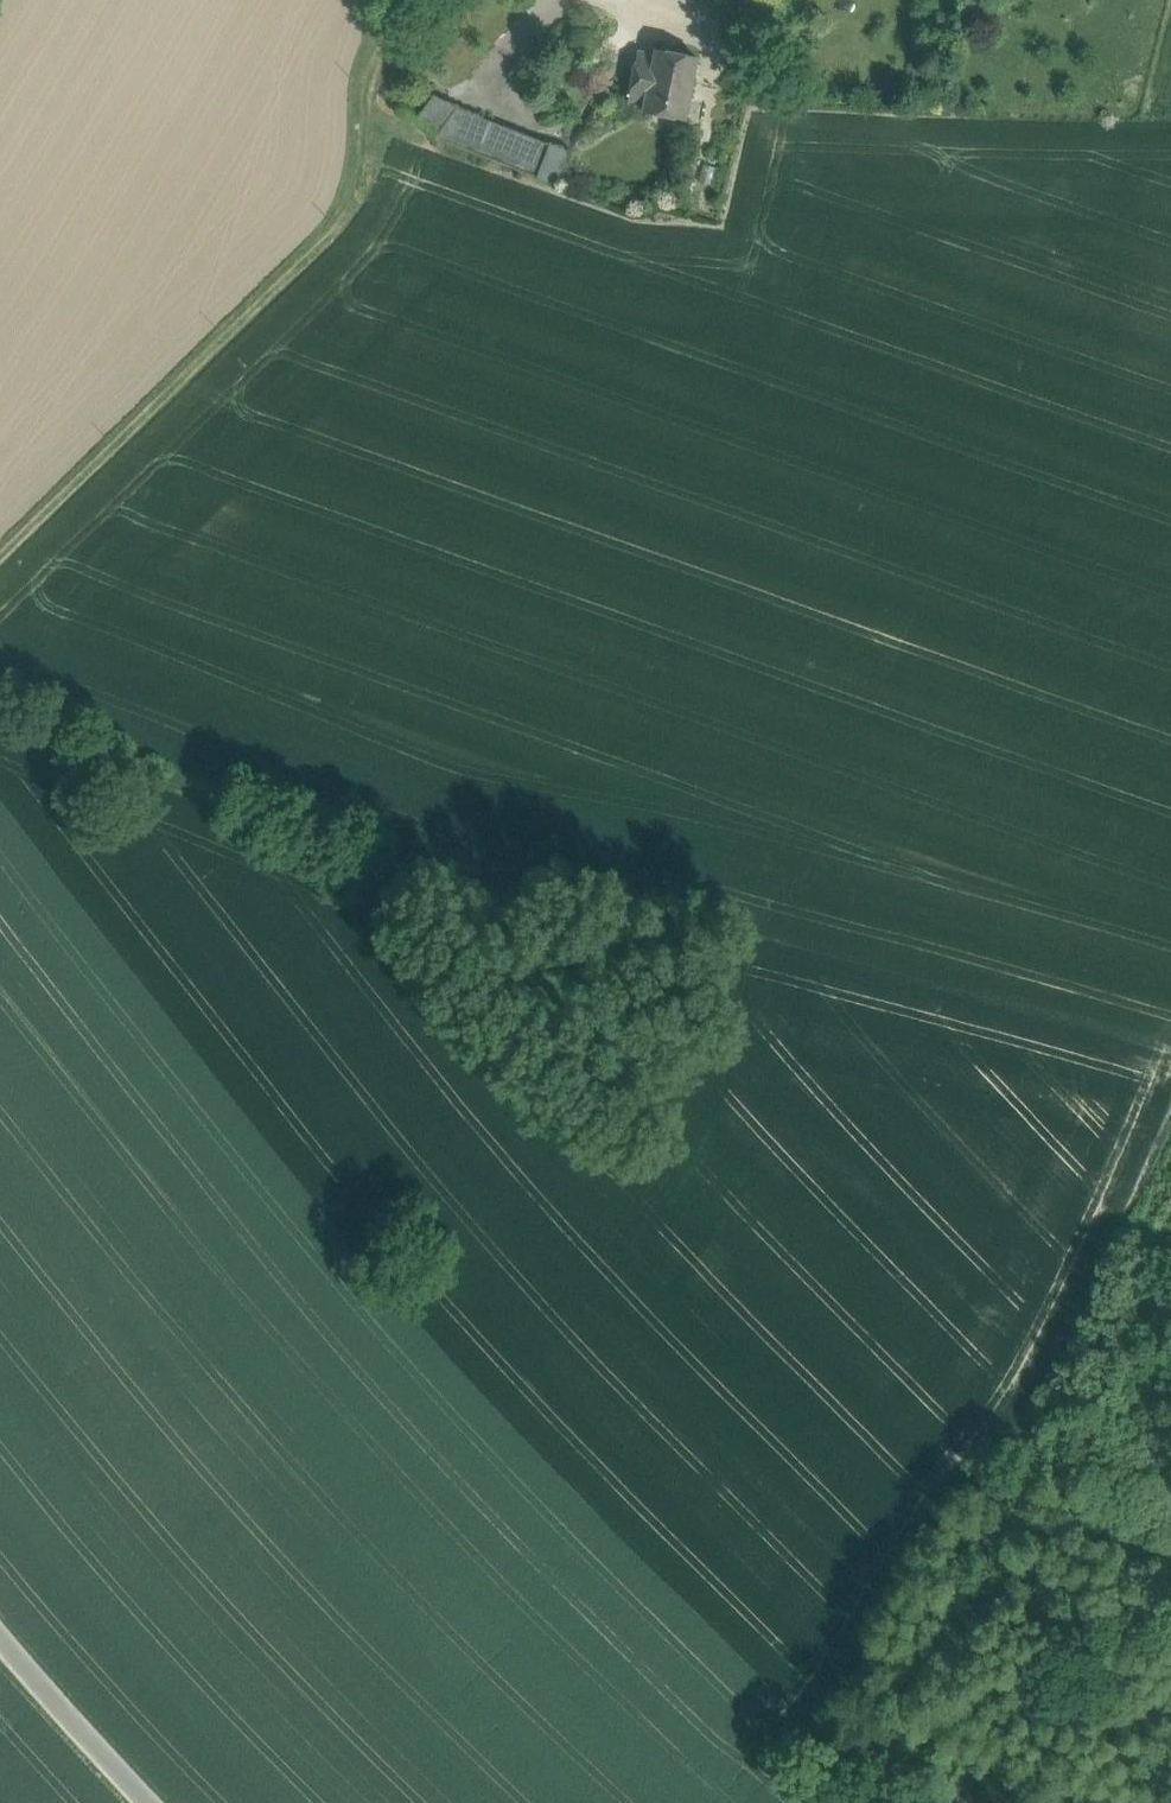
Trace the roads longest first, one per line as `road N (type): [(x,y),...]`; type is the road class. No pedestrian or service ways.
road 1 (track): [(0,556),(342,221),(361,180),(365,82),(419,0)]
road 2 (unclassified): [(149,1802),(0,1636)]

